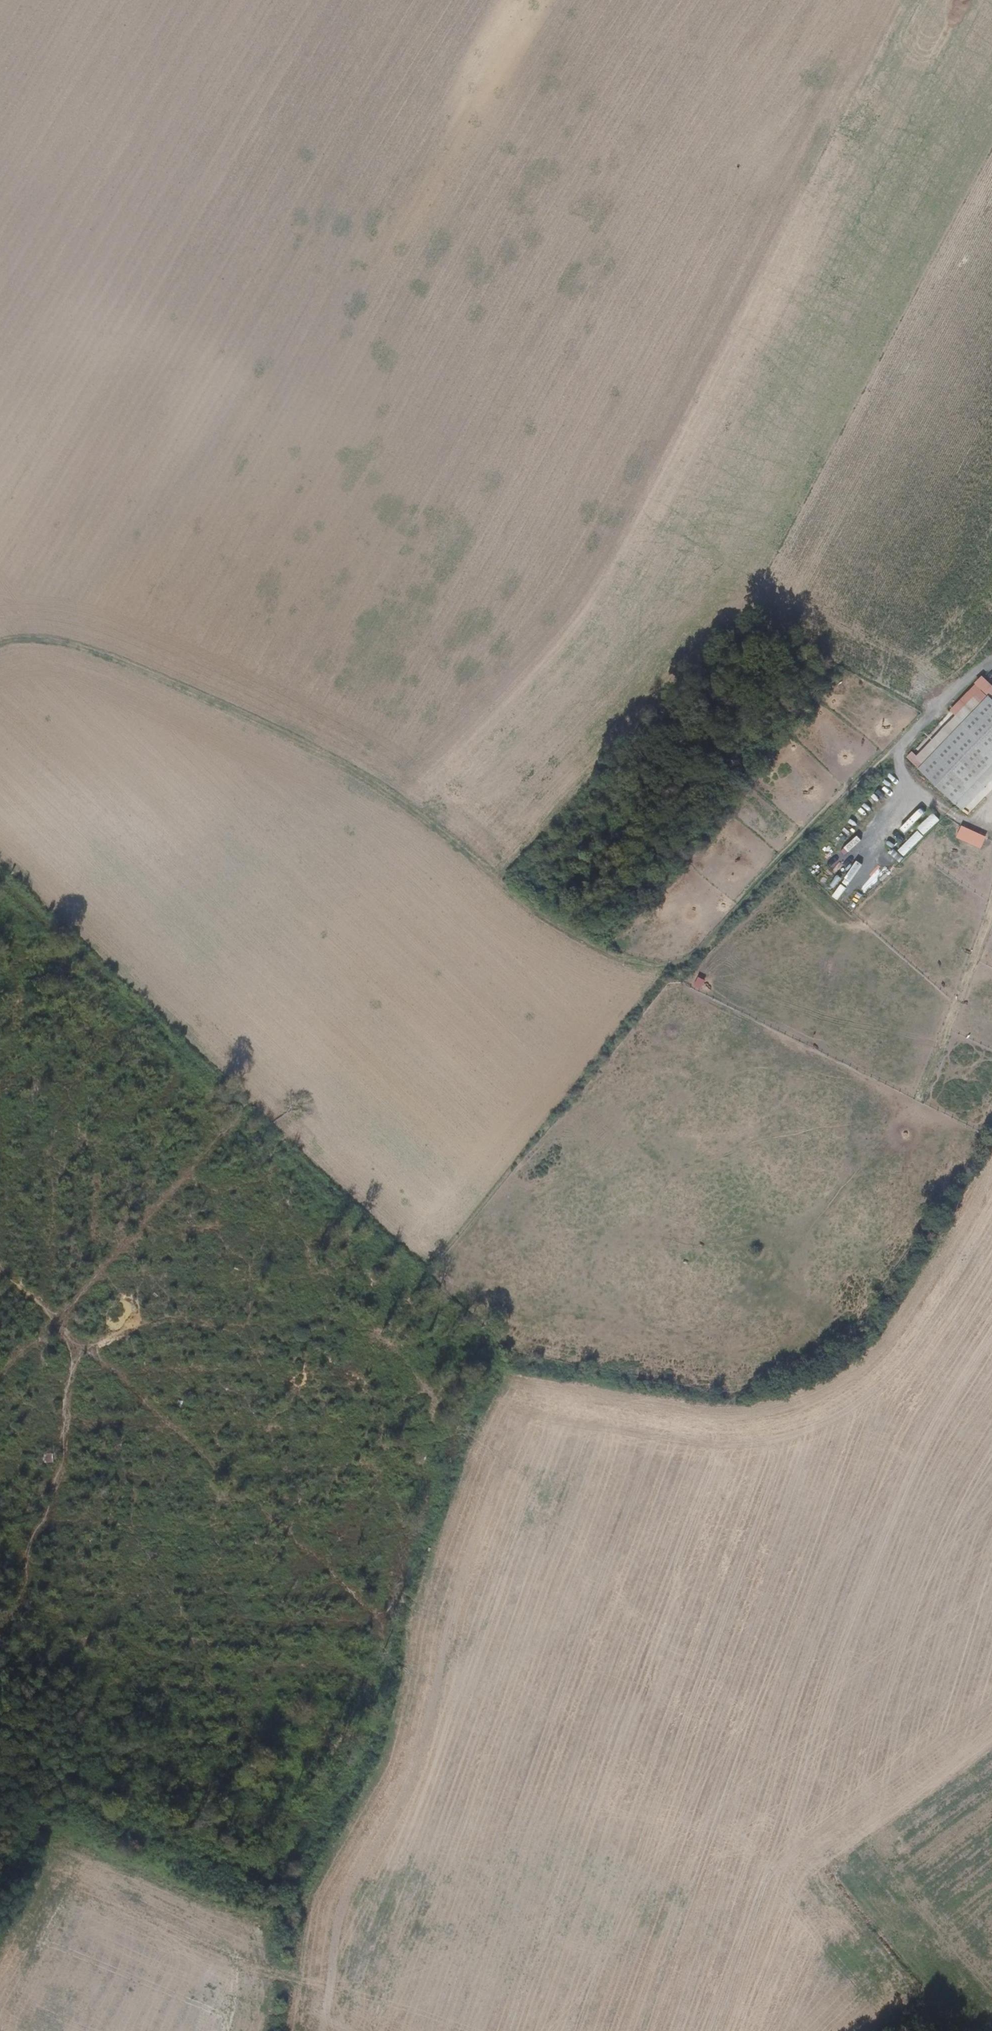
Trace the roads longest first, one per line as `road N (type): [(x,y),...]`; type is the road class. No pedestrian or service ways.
road 1 (track): [(950,686),(697,949),(652,965),(590,944),(355,773),(151,675),(51,641),(0,638)]

